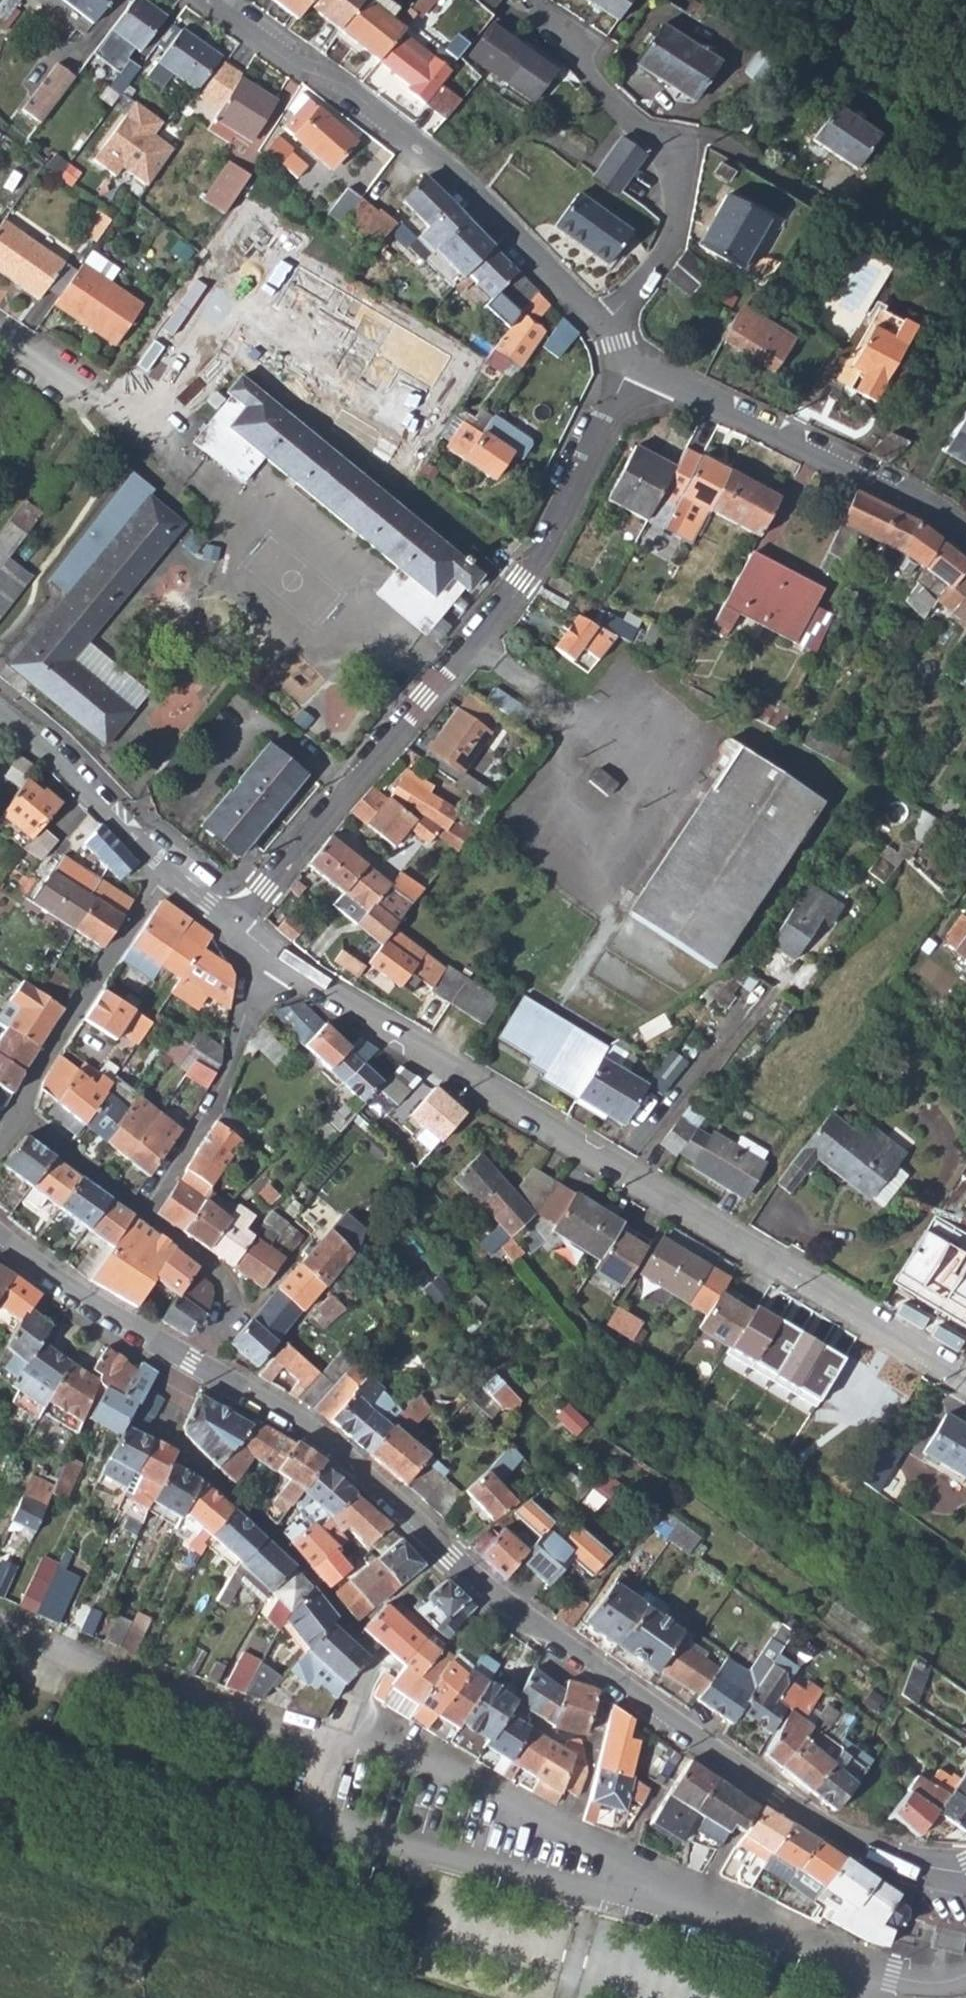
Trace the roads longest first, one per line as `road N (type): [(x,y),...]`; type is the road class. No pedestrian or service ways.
road 1 (tertiary): [(965,1871),(879,1855),(787,1801),(555,1633),(520,1616),(306,1423),(197,1363)]
road 2 (residential): [(965,1386),(530,1128),(275,959)]
road 3 (residential): [(237,923),(336,817),(550,557),(634,366)]
road 4 (residential): [(194,0),(300,74),(342,89),(429,154),(605,324)]
road 5 (residential): [(352,1702),(380,1662),(278,1544),(162,1432),(197,1363)]
road 6 (residential): [(605,324),(674,246),(680,164),(628,126),(573,53),(523,15)]
road 7 (residential): [(634,366),(762,437),(921,504),(965,540)]
road 8 (residential): [(275,959),(195,1134),(141,1210)]
road 9 (residential): [(166,874),(14,1115)]
road 10 (tertiary): [(197,1363),(0,1237)]
road 11 (residential): [(166,874),(0,711)]
road 12 (residential): [(197,1363),(225,1313),(226,1284),(141,1210)]
road 13 (residential): [(141,1210),(14,1115)]

